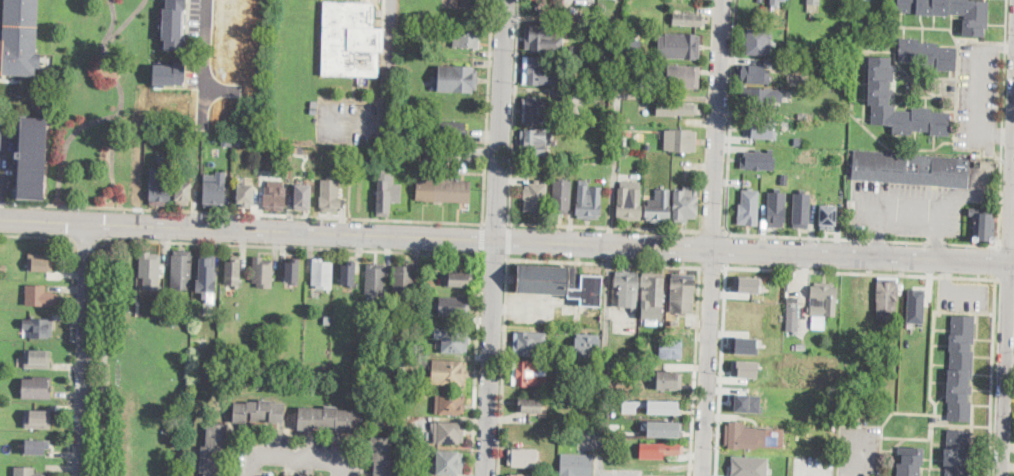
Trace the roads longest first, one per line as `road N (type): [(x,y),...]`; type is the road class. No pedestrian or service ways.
road 1 (tertiary): [(495,240),(1013,262)]
road 2 (residential): [(724,0),(701,475)]
road 3 (tertiary): [(90,224),(495,240)]
road 4 (residential): [(1013,138),(999,475)]
road 5 (residential): [(90,224),(81,475)]
road 6 (residential): [(507,0),(495,240)]
road 7 (residential): [(495,240),(487,475)]

